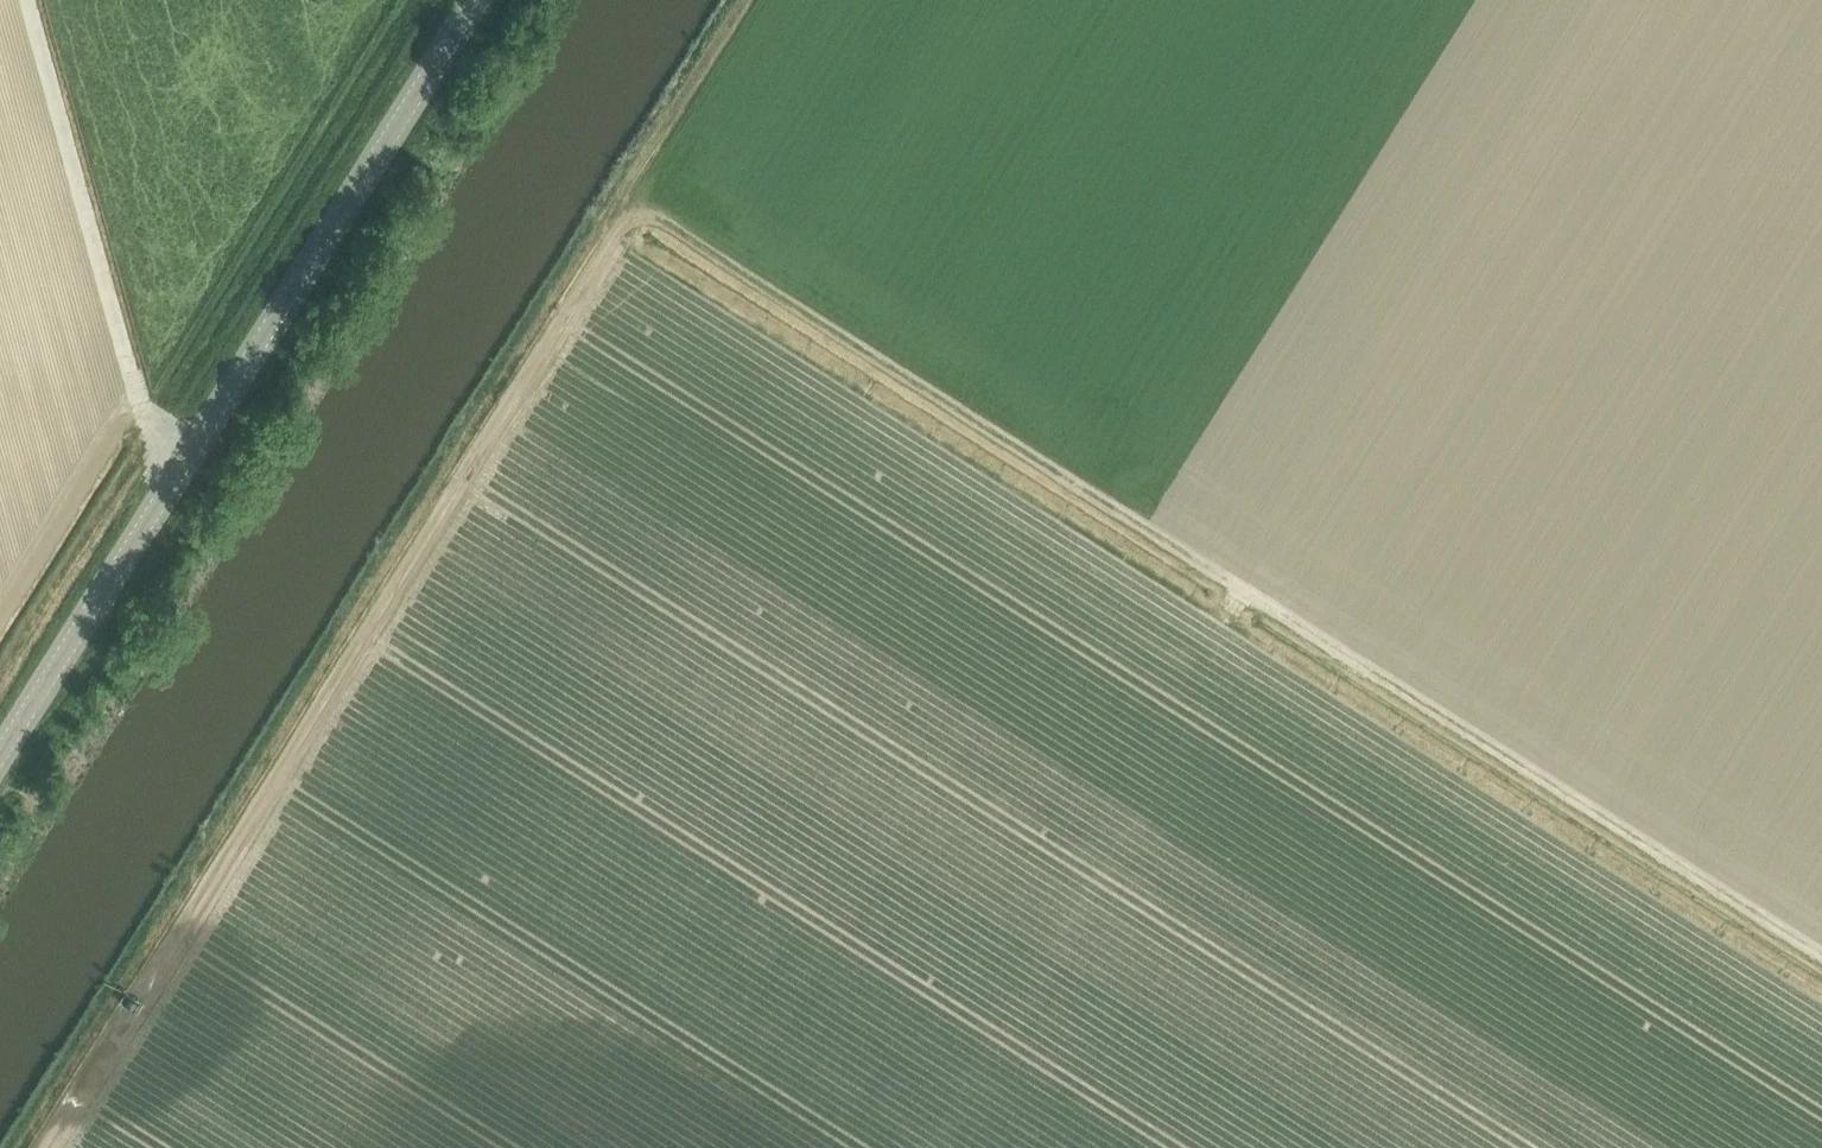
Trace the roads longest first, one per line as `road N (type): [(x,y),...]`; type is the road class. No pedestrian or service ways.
road 1 (tertiary): [(0,753),(473,0)]

